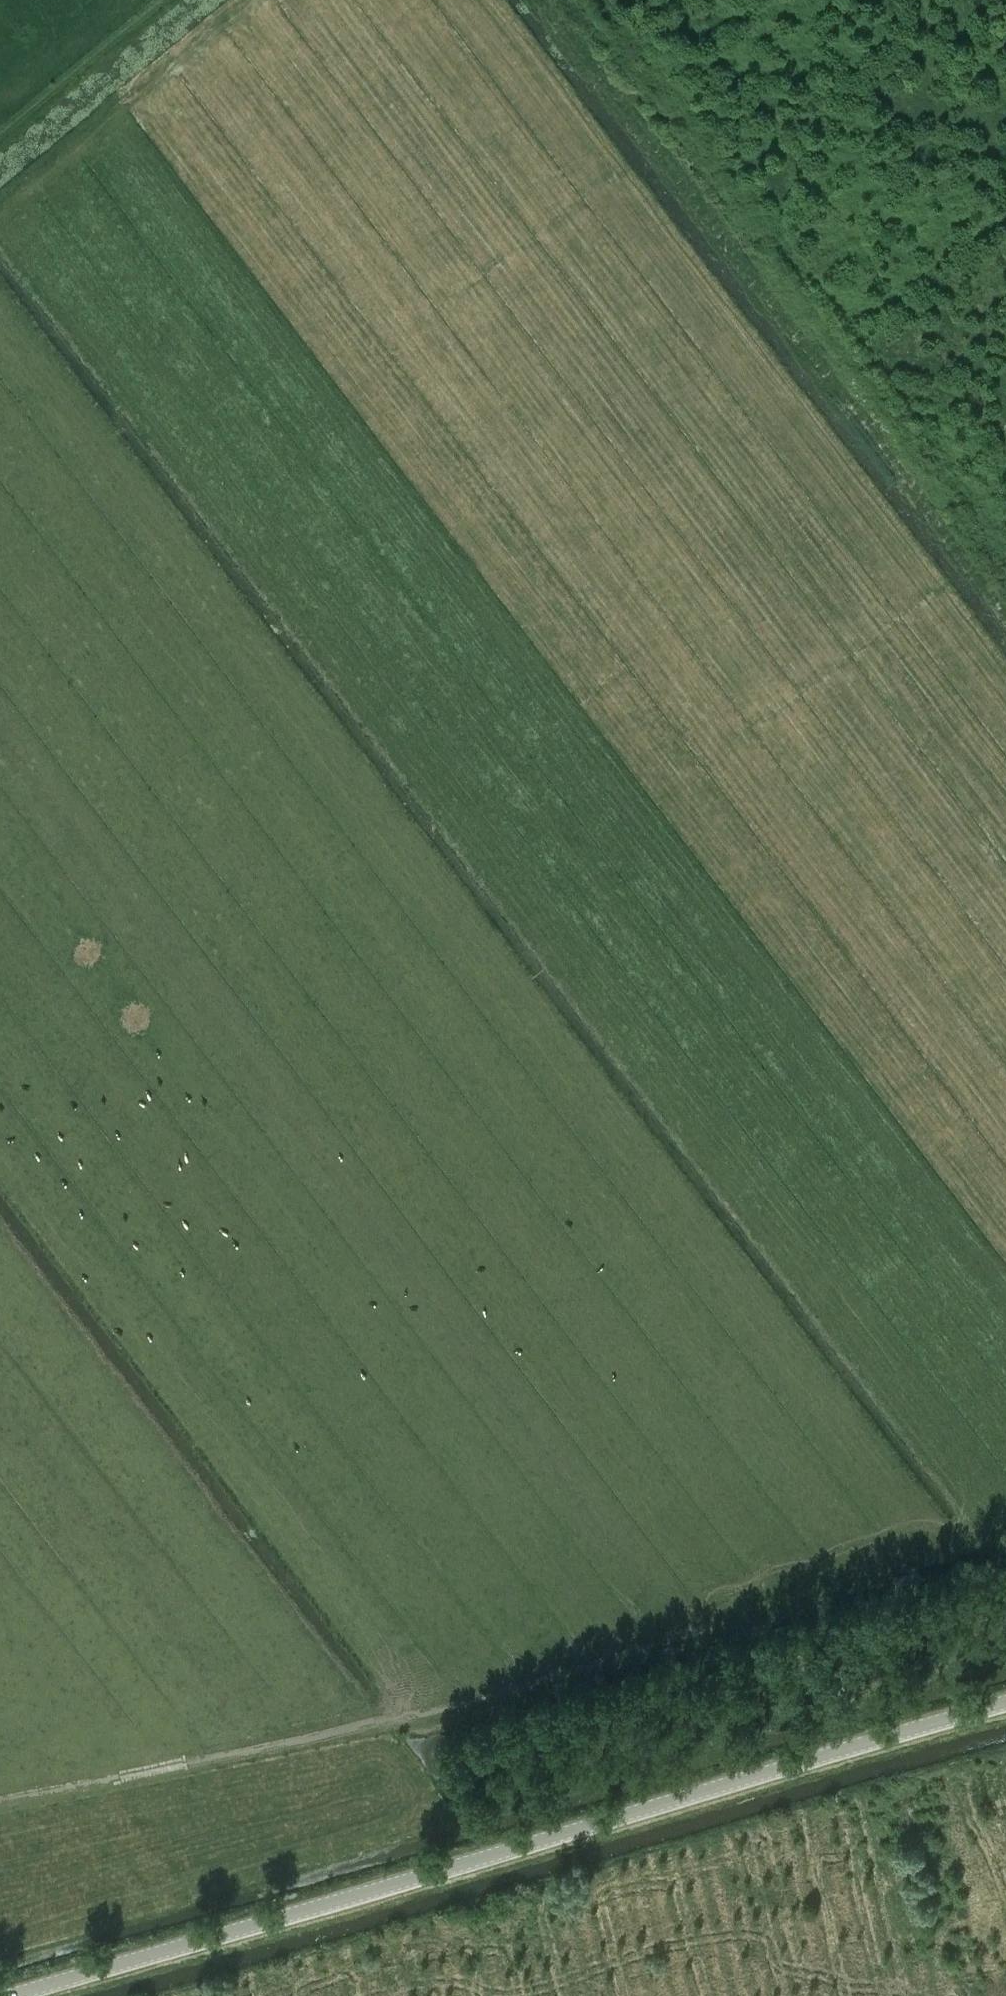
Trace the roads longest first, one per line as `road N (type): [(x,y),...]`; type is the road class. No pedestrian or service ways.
road 1 (unclassified): [(5,1995),(1005,1705)]

